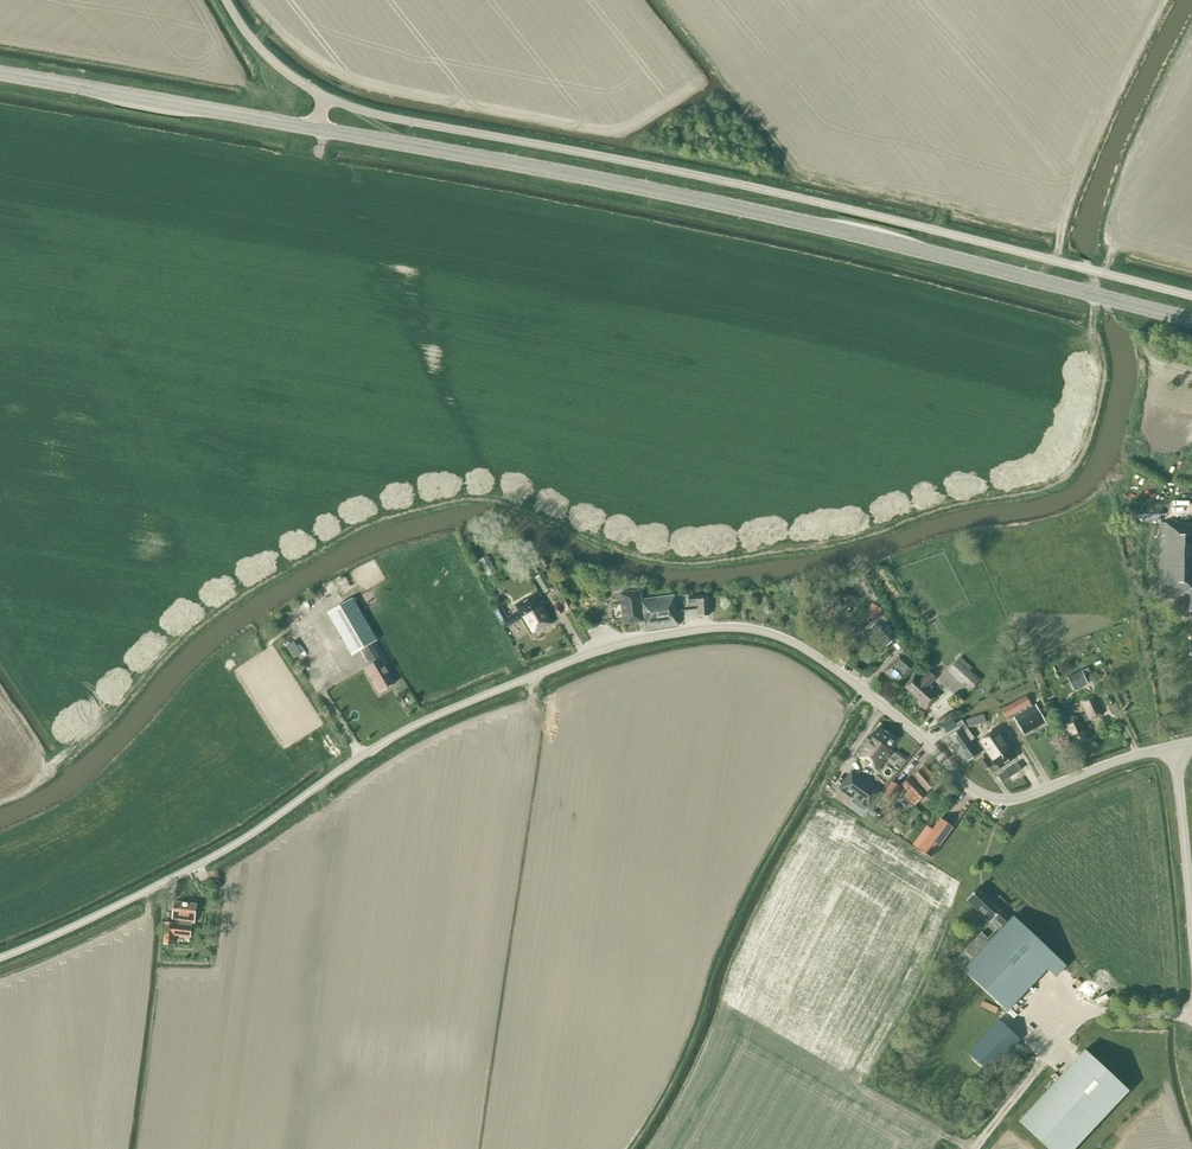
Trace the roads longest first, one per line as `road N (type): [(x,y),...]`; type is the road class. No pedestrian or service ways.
road 1 (unclassified): [(0,956),(183,873),(426,720),(585,654),(673,632),(732,626),(790,641),(995,798),(1028,797),(1175,746)]
road 2 (primary): [(1191,320),(764,214),(317,129)]
road 3 (unclassified): [(1191,297),(805,200),(407,122),(326,97)]
road 4 (primary): [(317,129),(0,74)]
road 5 (unclassified): [(1191,930),(1175,746)]
road 6 (unclassified): [(326,97),(264,54),(225,0)]

